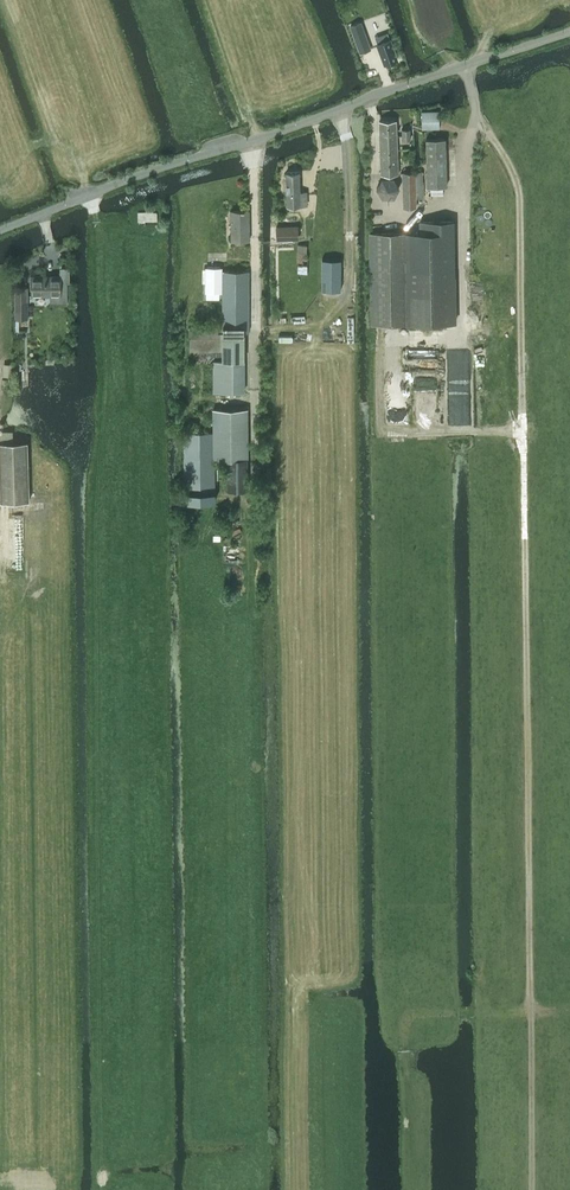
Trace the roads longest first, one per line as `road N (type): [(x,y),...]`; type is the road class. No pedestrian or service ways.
road 1 (track): [(449,1014),(530,1012),(522,182),(477,117)]
road 2 (unclassified): [(0,229),(569,31)]
road 3 (track): [(534,1189),(530,1012)]

